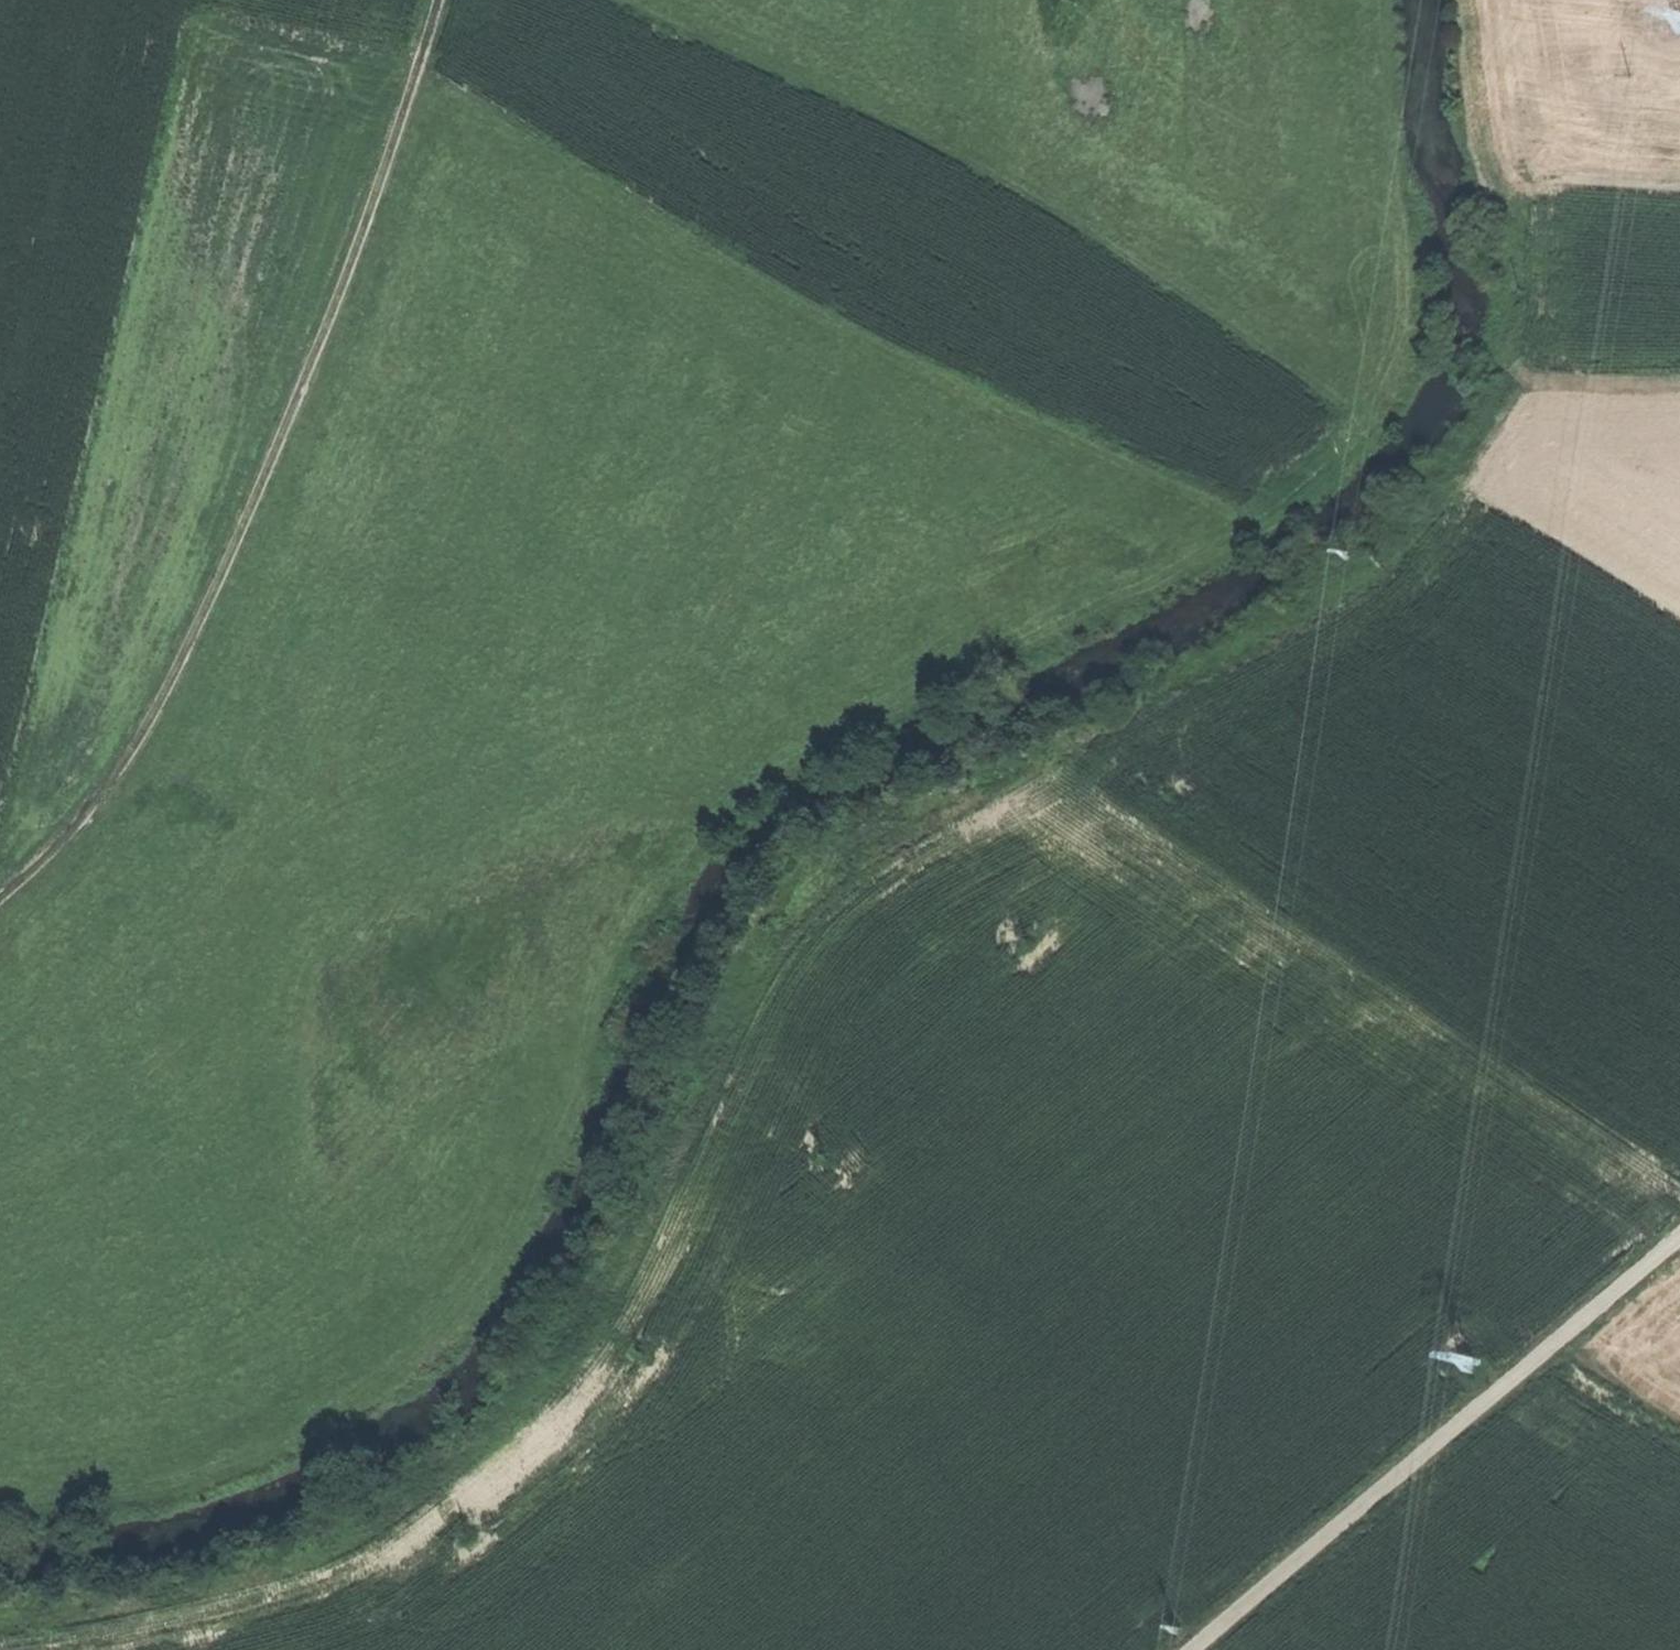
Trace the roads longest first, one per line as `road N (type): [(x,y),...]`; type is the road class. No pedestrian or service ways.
road 1 (track): [(0,898),(127,760),(203,612),(281,433),(444,0)]
road 2 (track): [(1184,1649),(1679,1237)]

